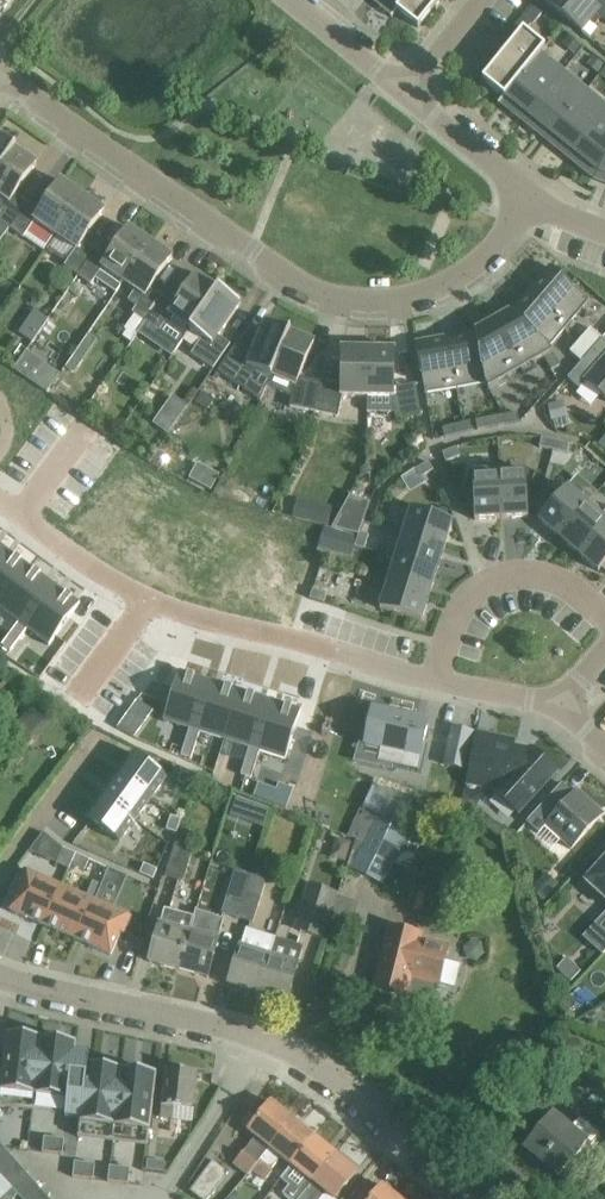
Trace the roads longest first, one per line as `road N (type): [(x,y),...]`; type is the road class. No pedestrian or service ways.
road 1 (residential): [(527,197),(475,266),(413,296),(310,292),(0,78)]
road 2 (residential): [(481,1198),(280,1035),(0,962)]
road 3 (residential): [(435,682),(108,580),(0,502)]
road 4 (residential): [(435,682),(452,624),(491,581),(541,574),(604,613)]
road 5 (residential): [(415,96),(291,0)]
road 6 (residential): [(527,197),(415,96)]
road 7 (residential): [(563,709),(435,682)]
road 8 (residential): [(415,96),(491,0)]

